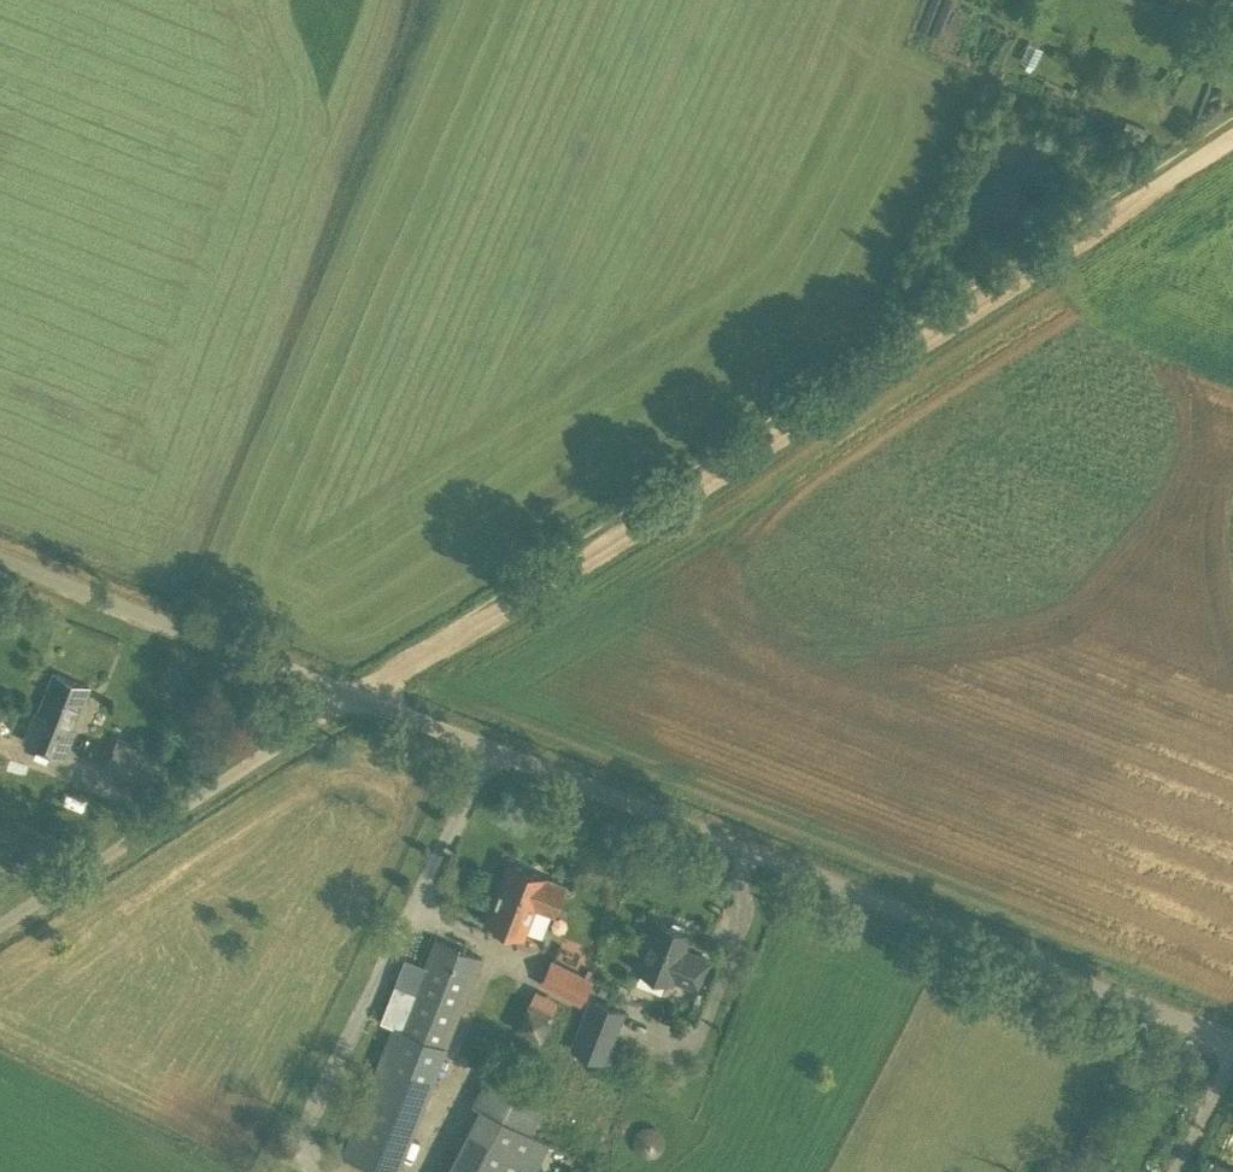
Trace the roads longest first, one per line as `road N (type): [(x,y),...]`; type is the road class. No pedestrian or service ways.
road 1 (track): [(354,697),(1232,136)]
road 2 (unclassified): [(1232,1042),(354,697)]
road 3 (unclassified): [(0,925),(354,697)]
road 4 (unclassified): [(354,697),(0,559)]

